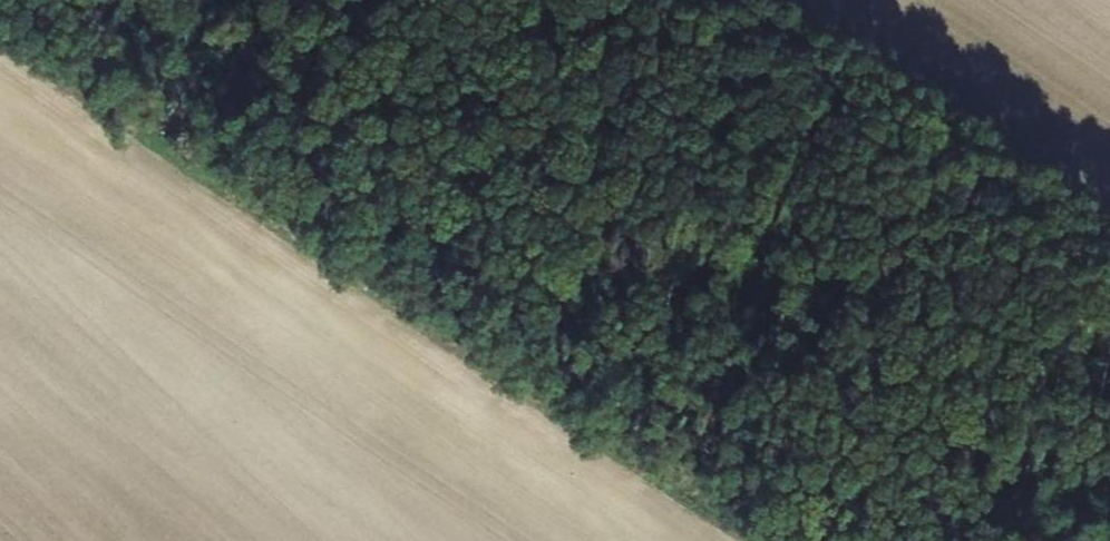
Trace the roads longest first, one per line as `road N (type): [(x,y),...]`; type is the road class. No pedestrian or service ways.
road 1 (track): [(731,0),(1109,248)]

